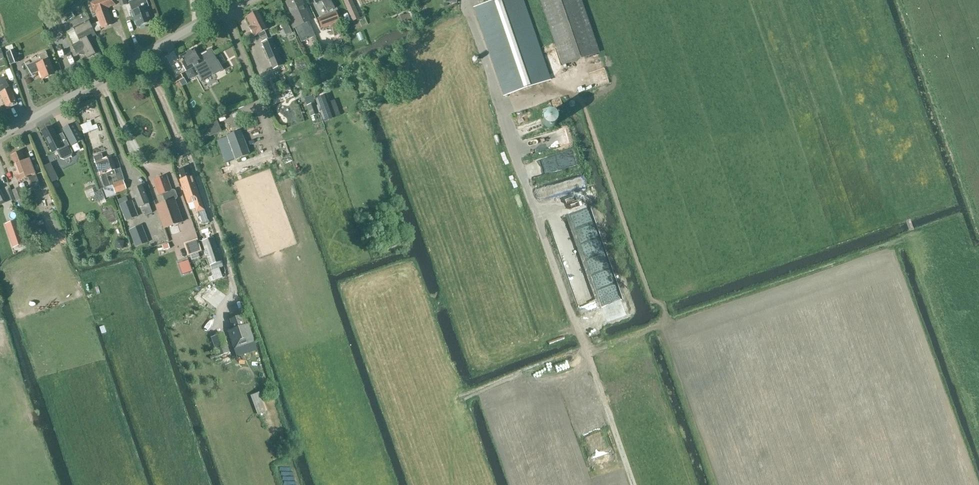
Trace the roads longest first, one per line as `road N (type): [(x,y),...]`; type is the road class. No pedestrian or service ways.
road 1 (tertiary): [(0,136),(241,0)]

